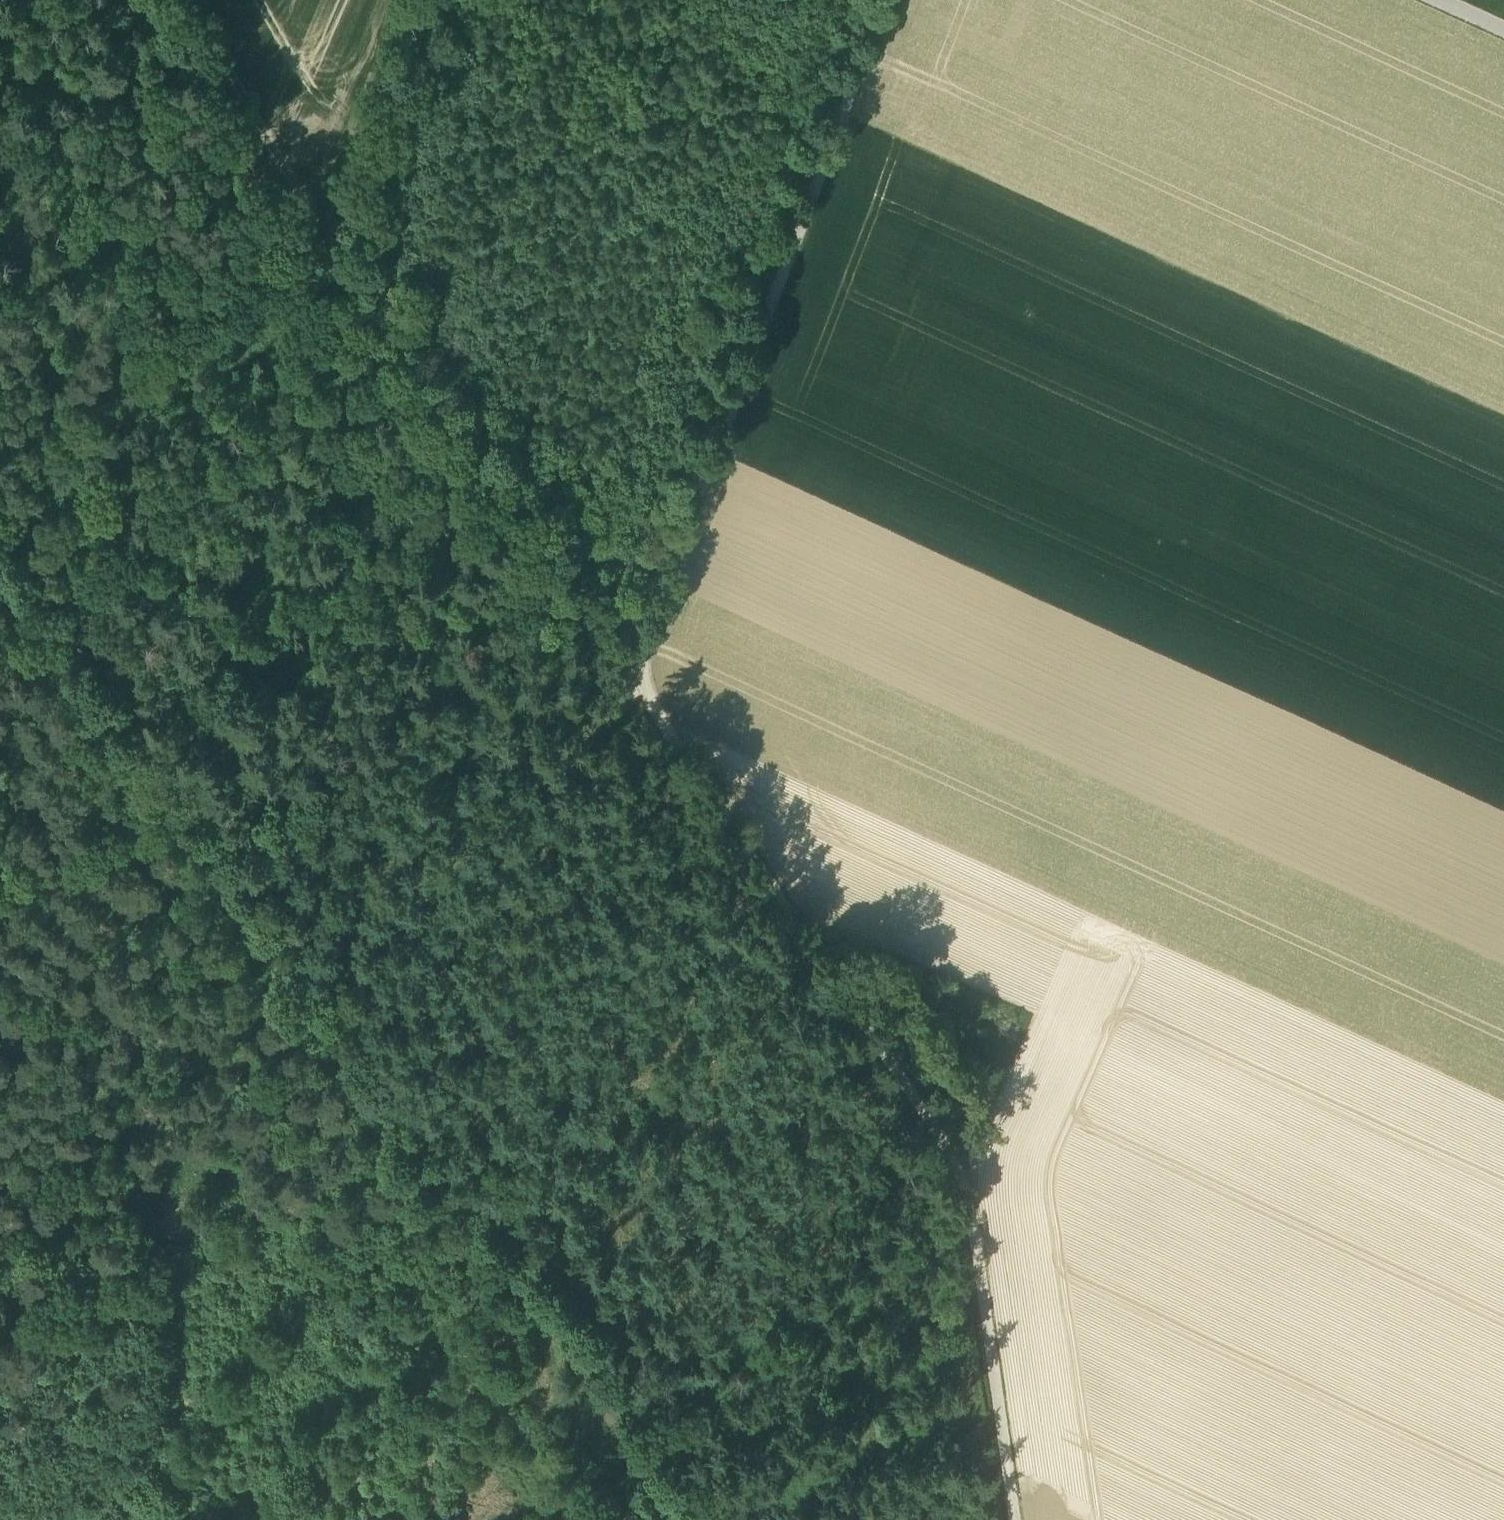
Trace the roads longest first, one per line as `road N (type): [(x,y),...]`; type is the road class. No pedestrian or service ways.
road 1 (track): [(1015,1519),(963,1176),(633,677)]
road 2 (track): [(633,677),(0,1311)]
road 3 (track): [(180,0),(633,677)]
road 4 (track): [(633,677),(888,0)]
road 5 (track): [(280,152),(0,560)]
road 6 (track): [(322,212),(410,0)]

